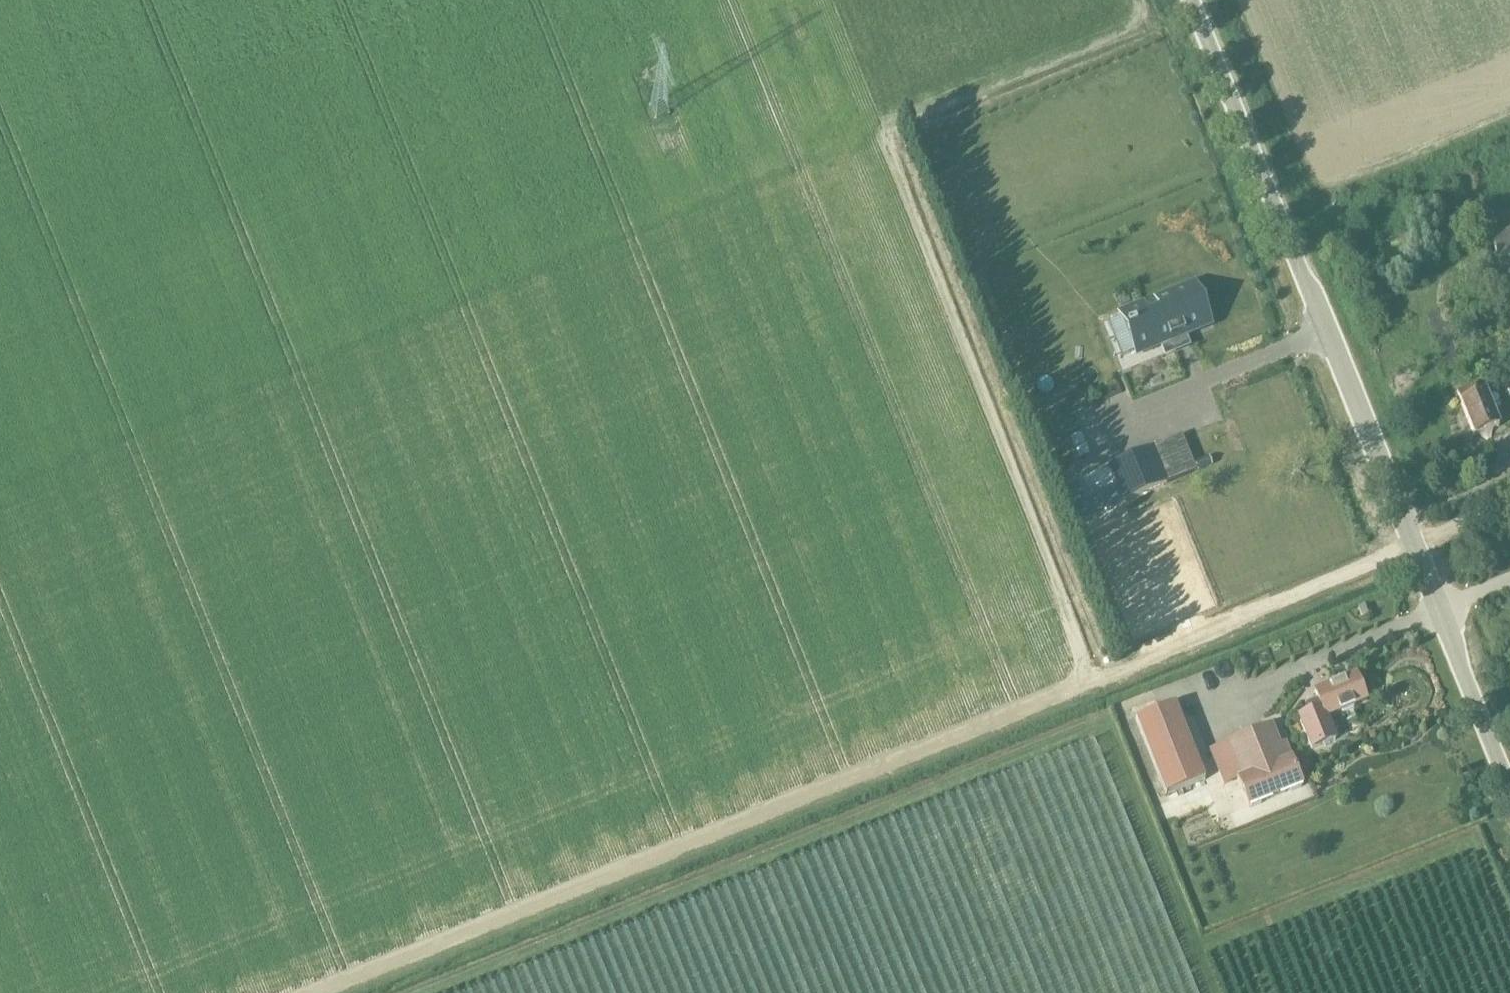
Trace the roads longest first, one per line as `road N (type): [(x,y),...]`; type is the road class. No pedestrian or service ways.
road 1 (unclassified): [(1509,792),(1191,0)]

